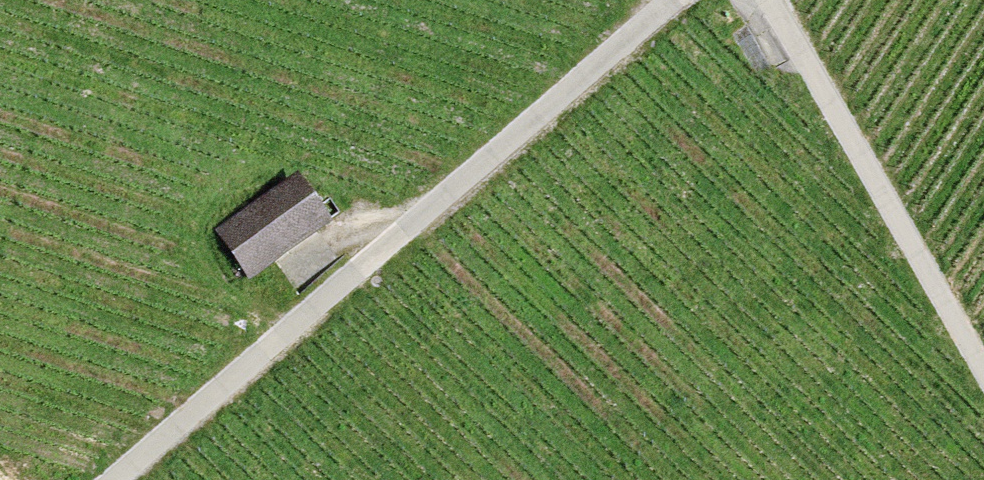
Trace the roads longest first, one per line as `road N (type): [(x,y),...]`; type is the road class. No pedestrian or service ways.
road 1 (track): [(115,479),(675,0)]
road 2 (track): [(768,0),(983,370)]
road 3 (track): [(402,232),(347,235),(290,273)]

